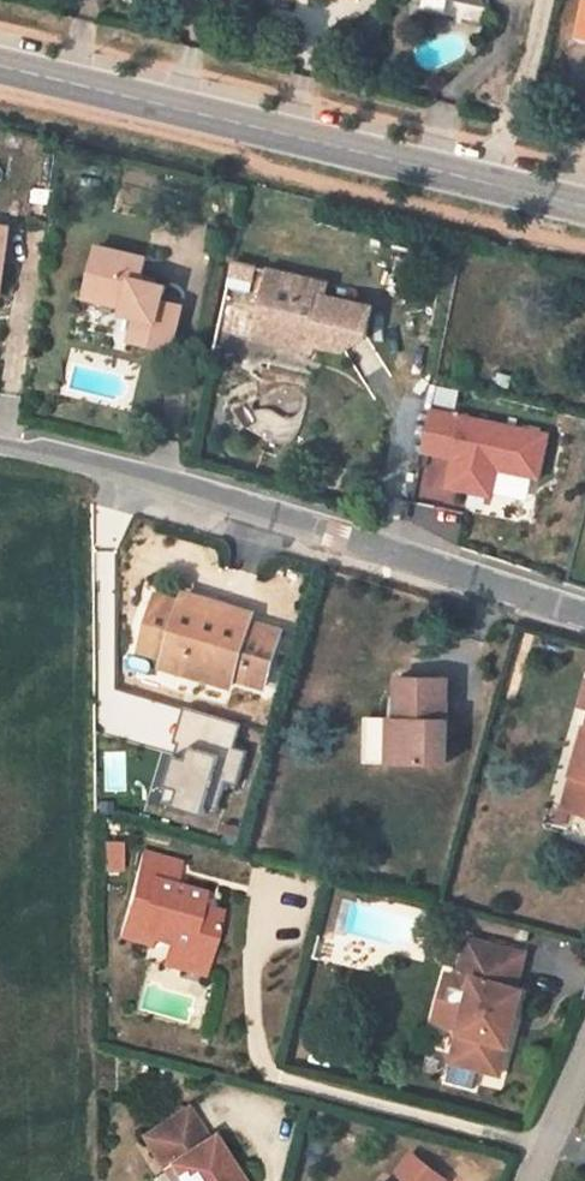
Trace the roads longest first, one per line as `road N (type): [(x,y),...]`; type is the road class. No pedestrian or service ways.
road 1 (unclassified): [(584,620),(0,450)]
road 2 (secondary): [(584,212),(0,67)]

